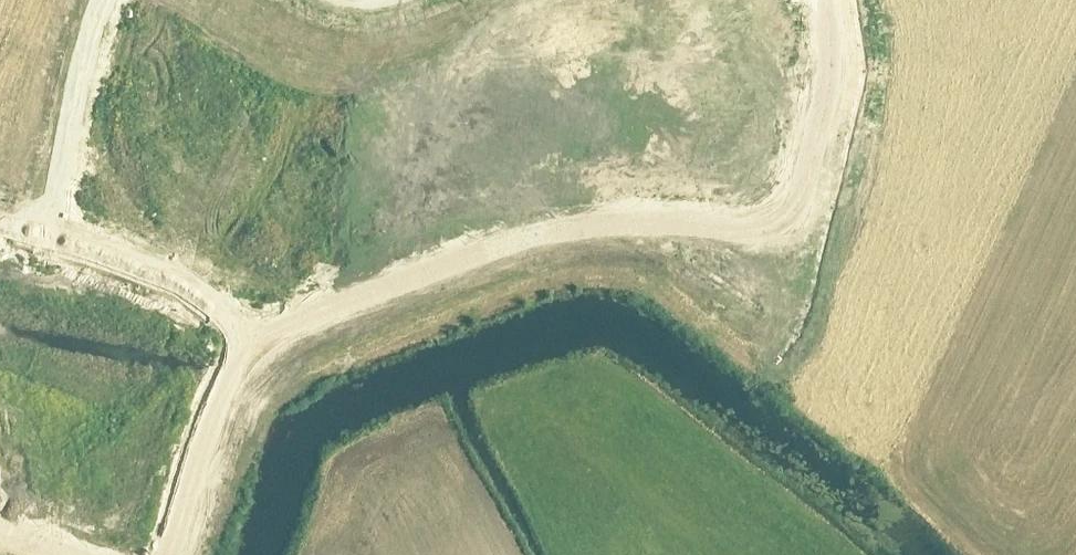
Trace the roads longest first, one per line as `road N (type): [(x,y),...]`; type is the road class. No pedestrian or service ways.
road 1 (residential): [(824,0),(833,61),(796,207),(752,237),(663,226),(541,236),(255,335)]
road 2 (residential): [(255,335),(174,279),(37,235)]
road 3 (residential): [(96,0),(37,235)]
road 4 (residential): [(255,335),(207,420),(167,554)]

